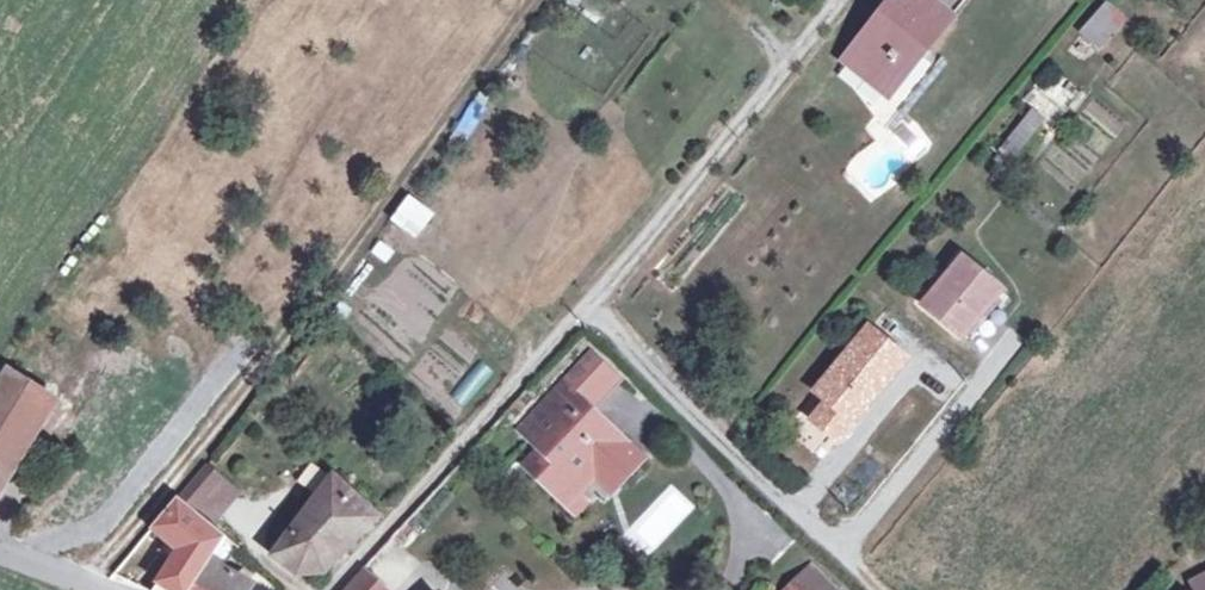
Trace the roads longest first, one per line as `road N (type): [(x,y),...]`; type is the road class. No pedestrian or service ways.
road 1 (residential): [(570,303),(878,589)]
road 2 (residential): [(570,303),(833,0)]
road 3 (residential): [(319,589),(570,303)]

